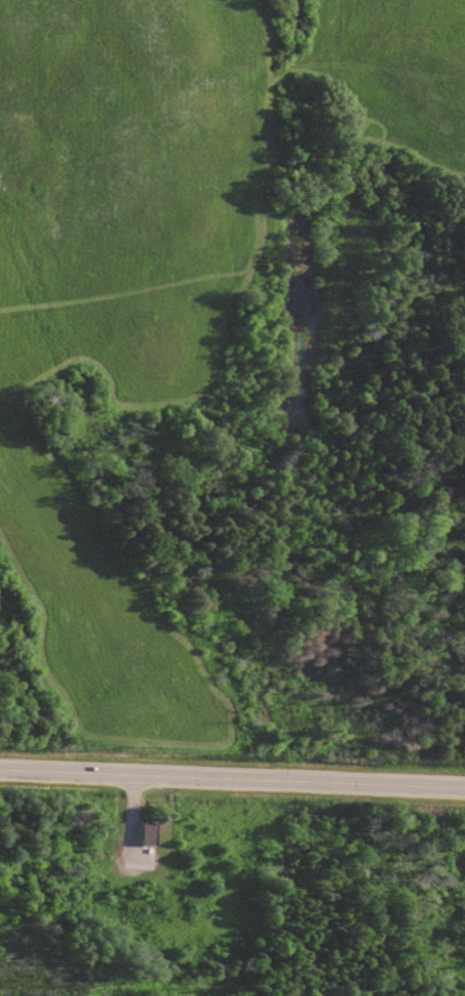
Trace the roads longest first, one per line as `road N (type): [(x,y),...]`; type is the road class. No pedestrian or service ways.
road 1 (residential): [(464,785),(0,770)]

